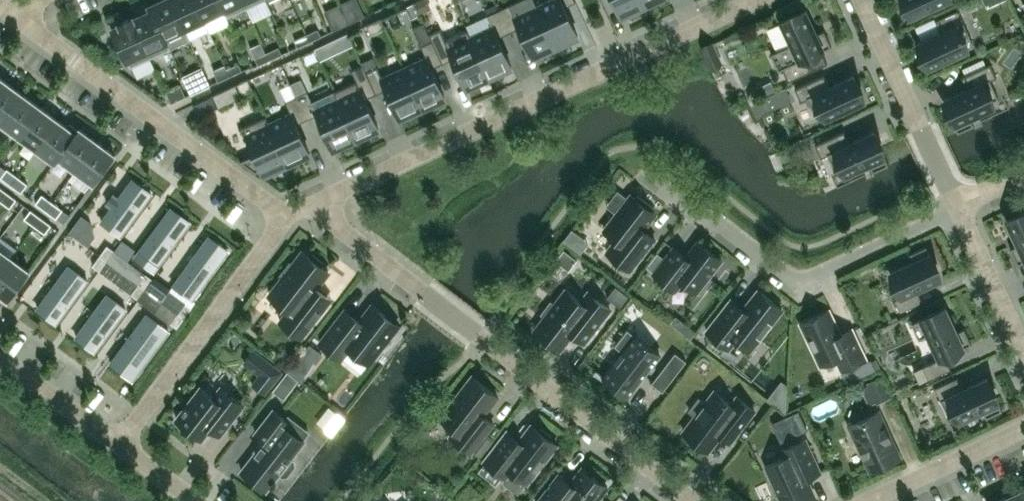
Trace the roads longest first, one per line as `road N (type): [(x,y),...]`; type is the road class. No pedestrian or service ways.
road 1 (residential): [(313,203),(754,0)]
road 2 (residential): [(313,203),(694,500)]
road 3 (residential): [(22,20),(288,217)]
road 4 (residential): [(960,211),(799,284),(679,192)]
road 5 (residential): [(122,444),(288,217)]
road 6 (residential): [(874,500),(1023,430)]
road 7 (residential): [(960,211),(1023,351)]
road 8 (residential): [(0,356),(122,444)]
road 9 (residential): [(921,128),(863,0)]

